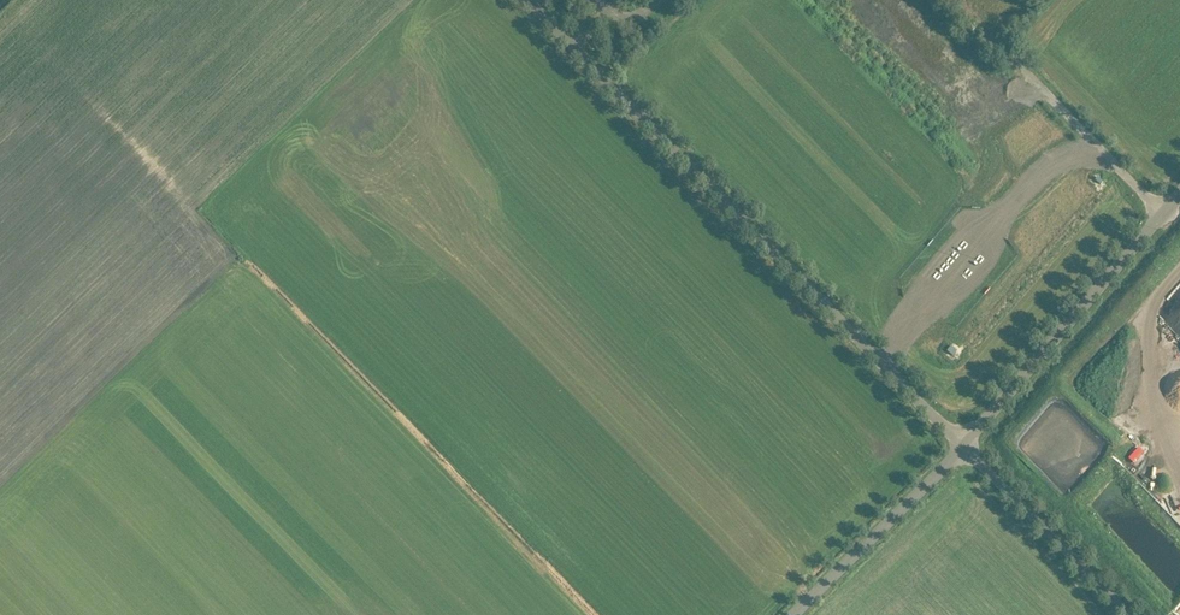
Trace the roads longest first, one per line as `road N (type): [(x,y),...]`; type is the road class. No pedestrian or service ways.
road 1 (unclassified): [(963,433),(929,412),(526,0)]
road 2 (unclassified): [(963,433),(979,427),(1162,214)]
road 3 (unclassified): [(1162,214),(955,0)]
road 4 (unclassified): [(793,614),(952,460),(963,433)]
road 5 (unclassified): [(963,433),(971,453),(1128,614)]

